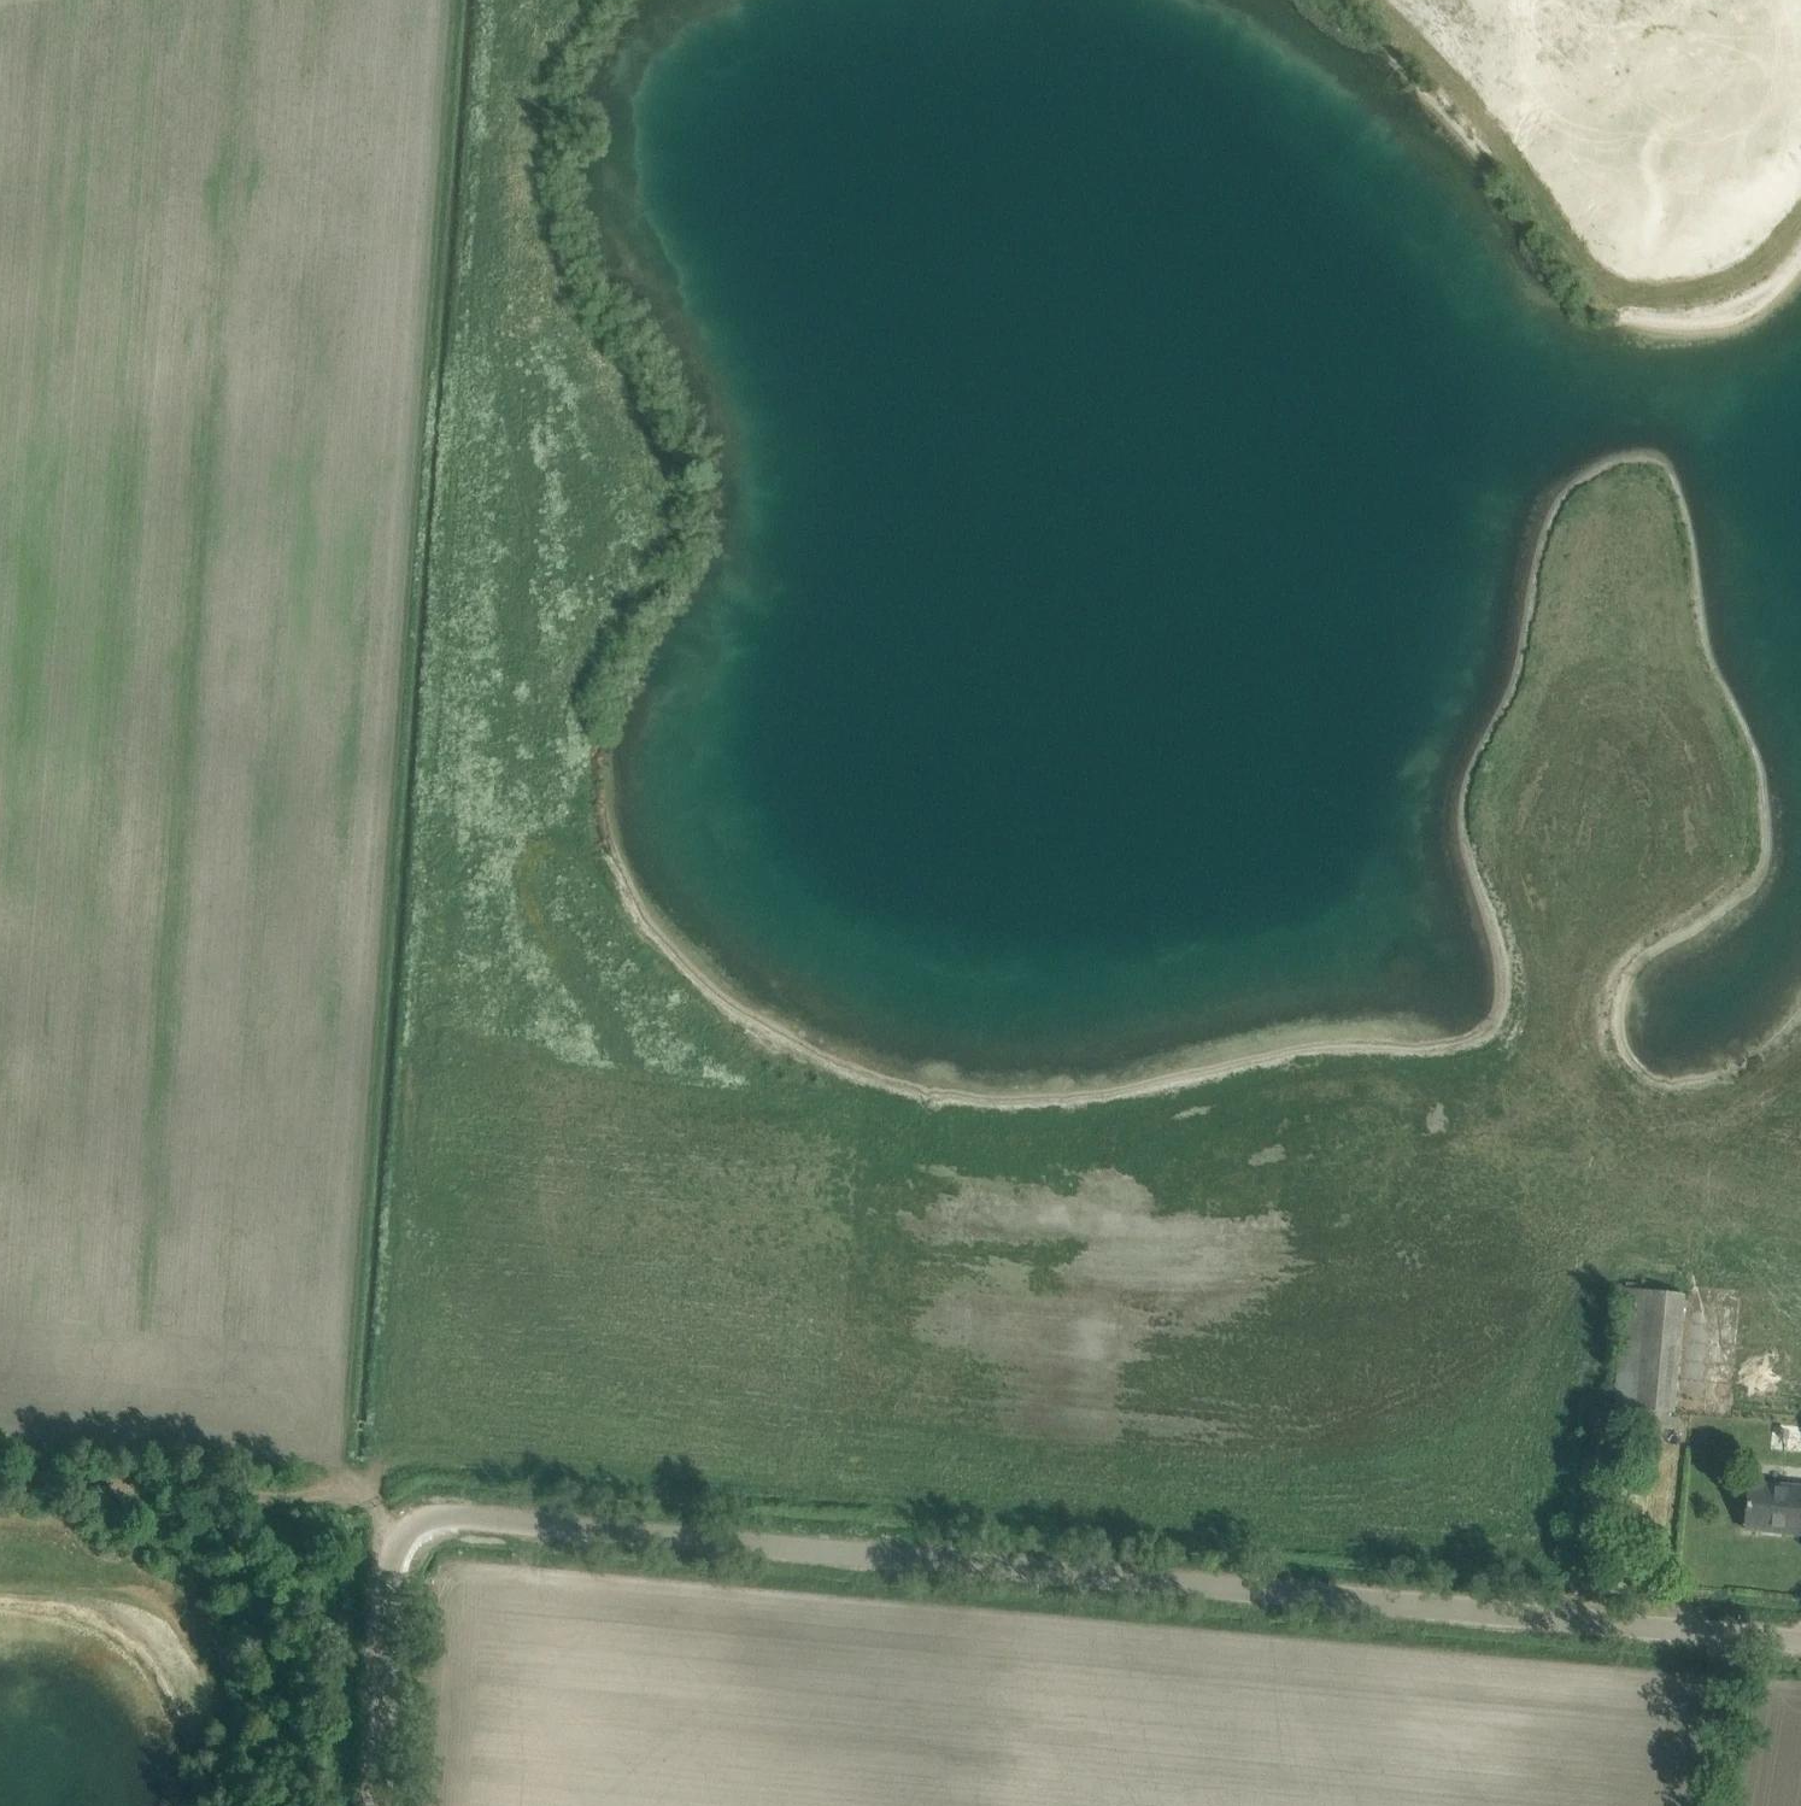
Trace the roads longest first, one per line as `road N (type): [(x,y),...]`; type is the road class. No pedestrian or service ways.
road 1 (unclassified): [(1800,1639),(456,1517)]
road 2 (unclassified): [(377,1805),(393,1561),(408,1529),(456,1517)]

